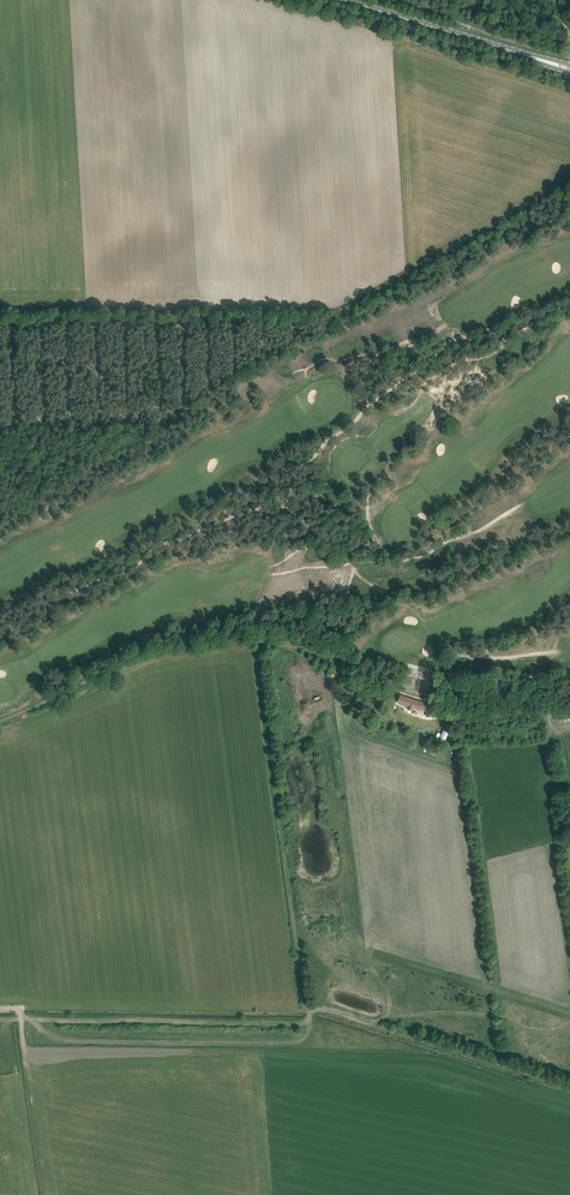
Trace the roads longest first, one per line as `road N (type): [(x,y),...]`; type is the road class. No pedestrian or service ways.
road 1 (primary): [(539,59),(343,0)]
road 2 (unclassified): [(569,670),(472,675),(409,665)]

